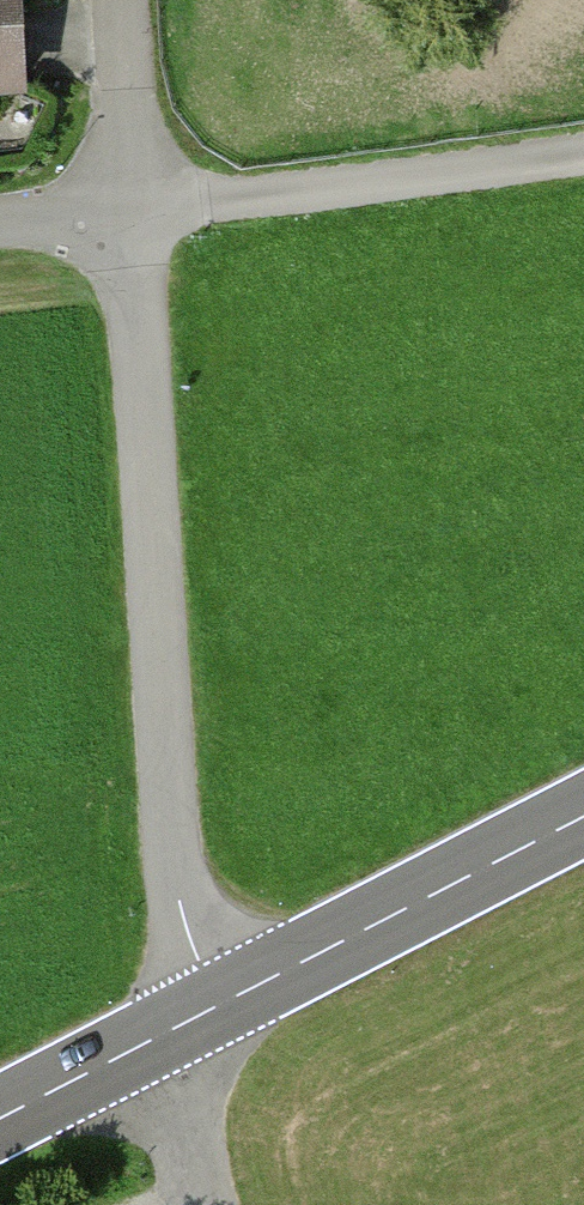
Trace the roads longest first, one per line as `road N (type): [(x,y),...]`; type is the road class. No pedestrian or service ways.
road 1 (unclassified): [(186,1029),(135,210)]
road 2 (unclassified): [(583,144),(135,210)]
road 3 (primary): [(186,1029),(583,822)]
road 4 (residential): [(135,210),(125,0)]
road 5 (primary): [(0,1124),(186,1029)]
road 6 (track): [(224,1204),(186,1029)]
road 7 (residential): [(135,210),(0,225)]

